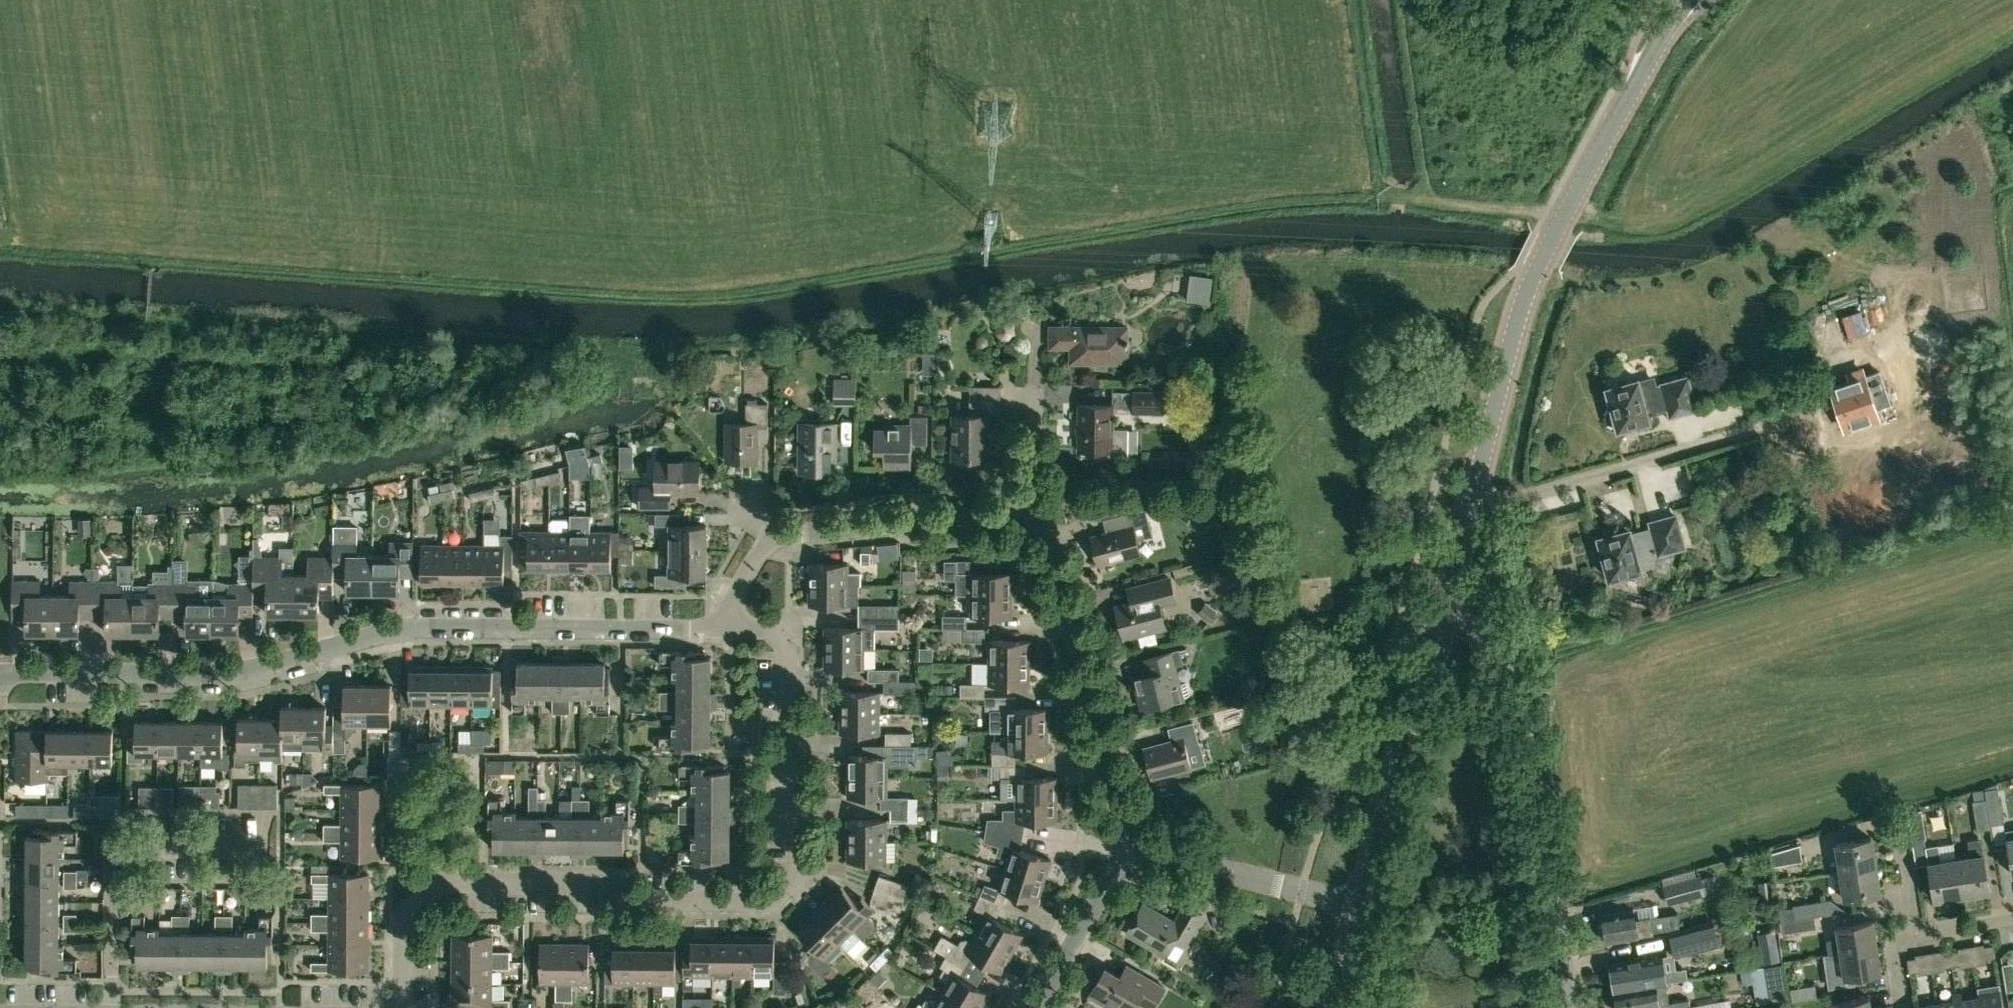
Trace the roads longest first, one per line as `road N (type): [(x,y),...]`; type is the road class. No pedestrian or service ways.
road 1 (residential): [(403,1007),(400,921),(437,886),(610,884),(642,904),(748,904),(768,903),(797,876),(798,742),(784,719),(786,649),(769,629),(732,627)]
road 2 (residential): [(732,627),(426,626),(238,672),(0,679)]
road 3 (tertiary): [(1473,494),(1512,338),(1627,100),(1687,0)]
road 4 (residential): [(1571,1007),(1517,669),(1497,638),(1442,615)]
road 5 (residential): [(732,627),(752,568),(780,540),(947,517),(1037,518)]
road 6 (residential): [(1129,848),(1058,547),(1037,518)]
road 7 (tertiary): [(1362,903),(1442,615)]
road 8 (residential): [(114,1007),(120,854),(262,849)]
road 9 (residential): [(1473,494),(1501,502),(1753,430)]
road 10 (residential): [(1362,903),(1129,848)]
road 11 (residential): [(1037,518),(1035,332)]
road 12 (residential): [(1040,1007),(1129,848)]
road 13 (tertiary): [(1442,615),(1473,494)]

